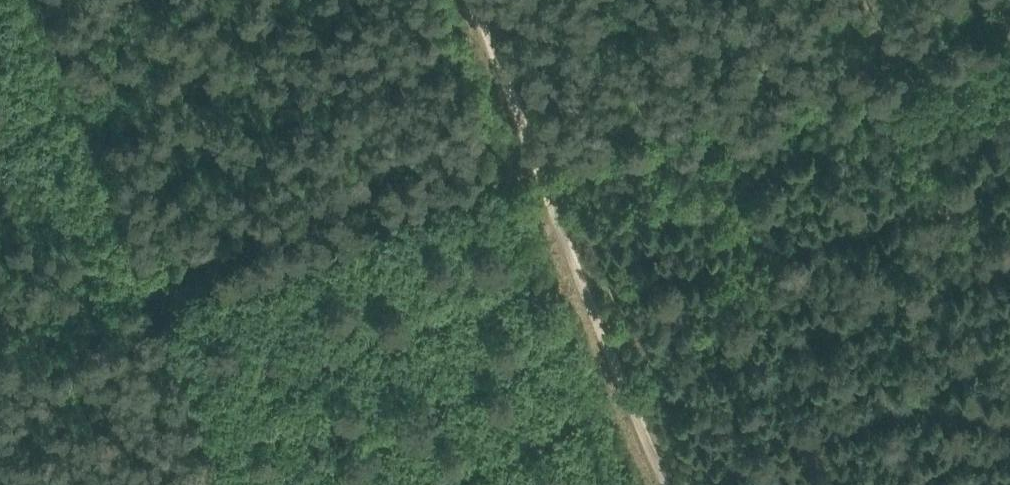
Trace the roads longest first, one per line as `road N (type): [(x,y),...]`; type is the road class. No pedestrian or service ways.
road 1 (track): [(0,359),(540,185)]
road 2 (track): [(463,0),(668,484)]

